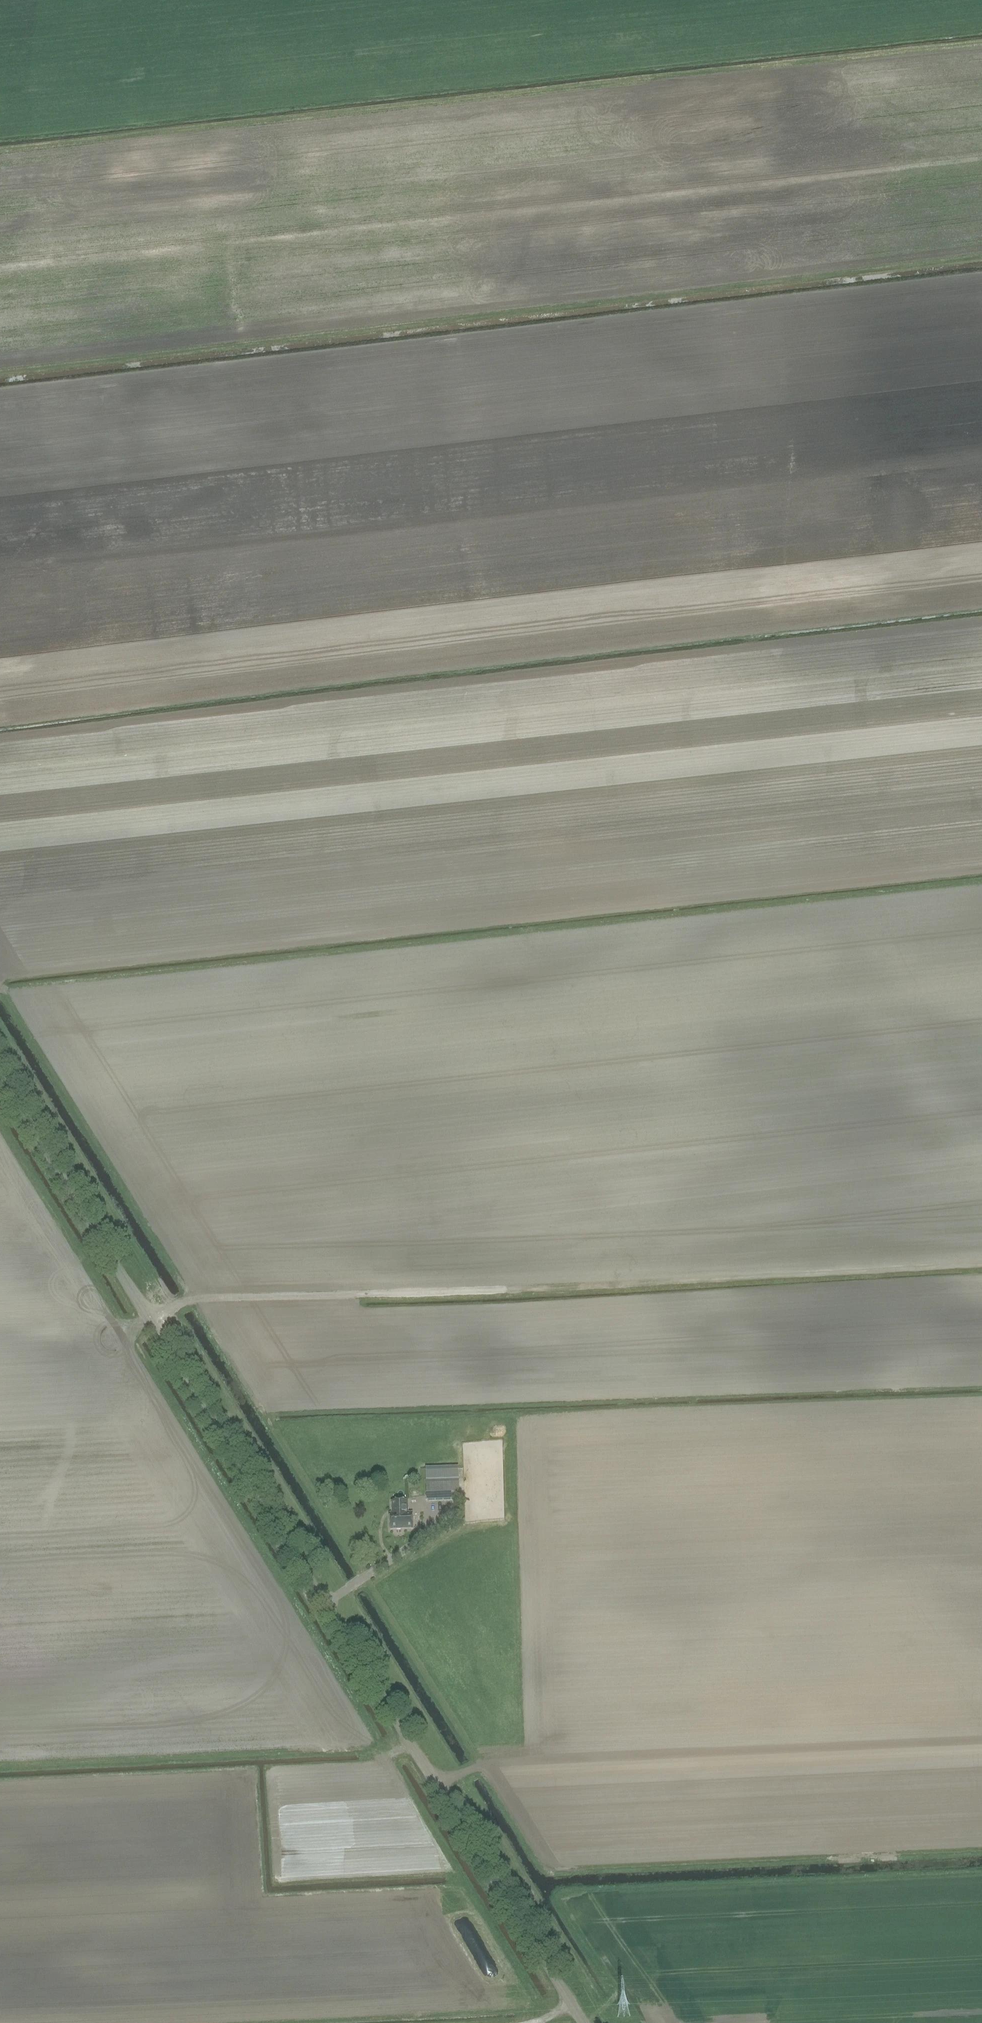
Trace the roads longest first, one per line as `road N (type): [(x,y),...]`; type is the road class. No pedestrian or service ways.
road 1 (unclassified): [(583,2022),(0,1079)]
road 2 (track): [(981,872),(0,983)]
road 3 (track): [(147,1320),(200,1300),(981,1263)]

